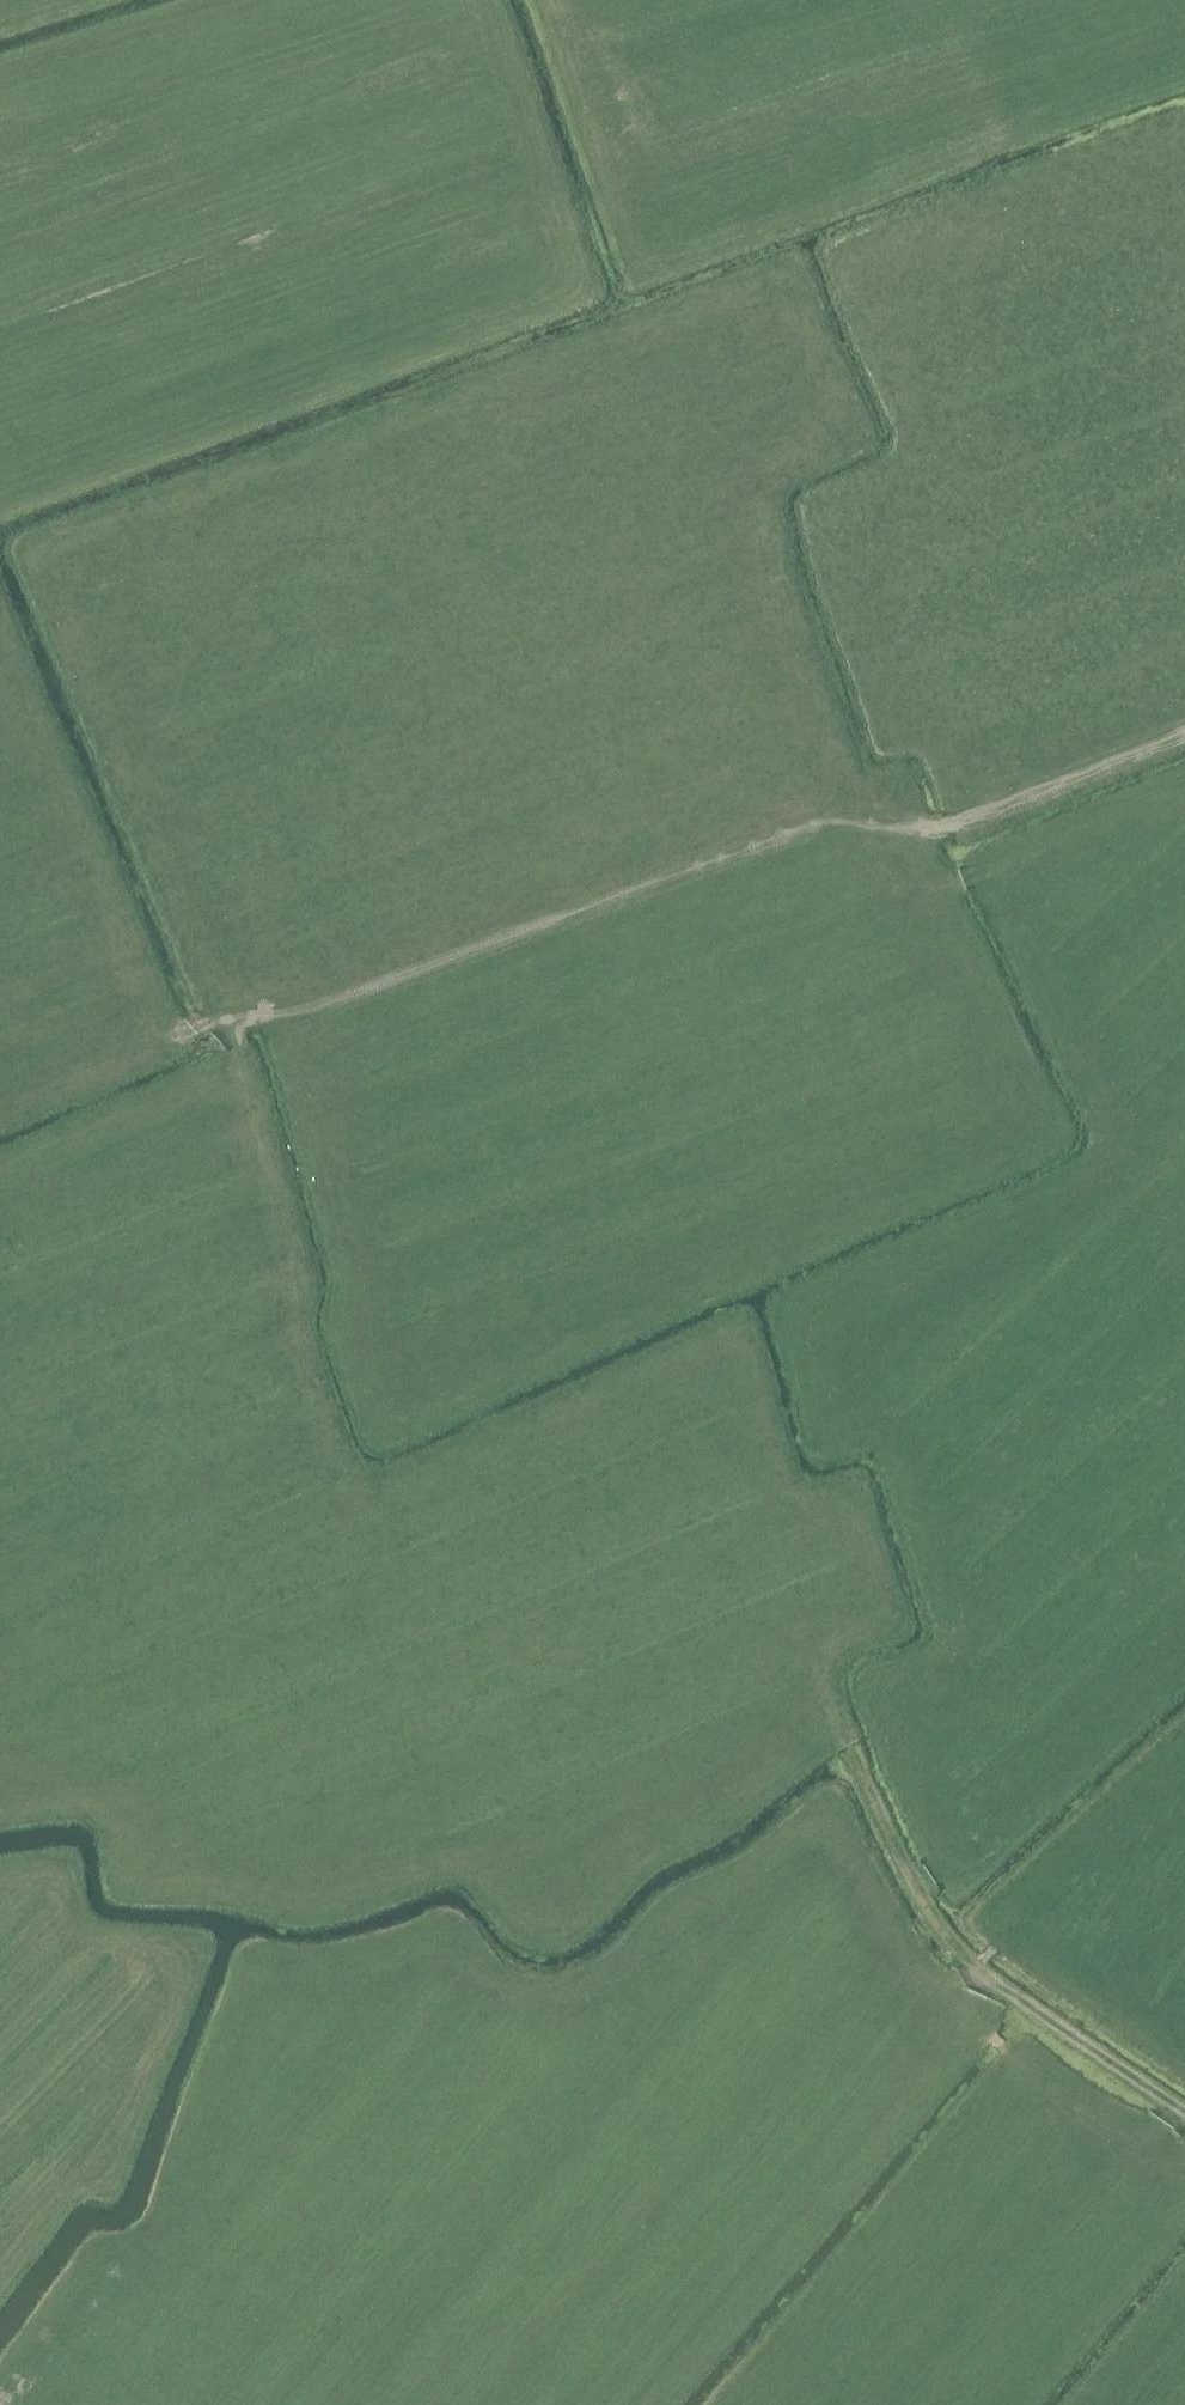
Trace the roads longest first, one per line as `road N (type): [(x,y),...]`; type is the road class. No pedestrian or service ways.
road 1 (track): [(841,1734),(929,1915),(983,1976)]
road 2 (track): [(983,1976),(1184,2116)]

